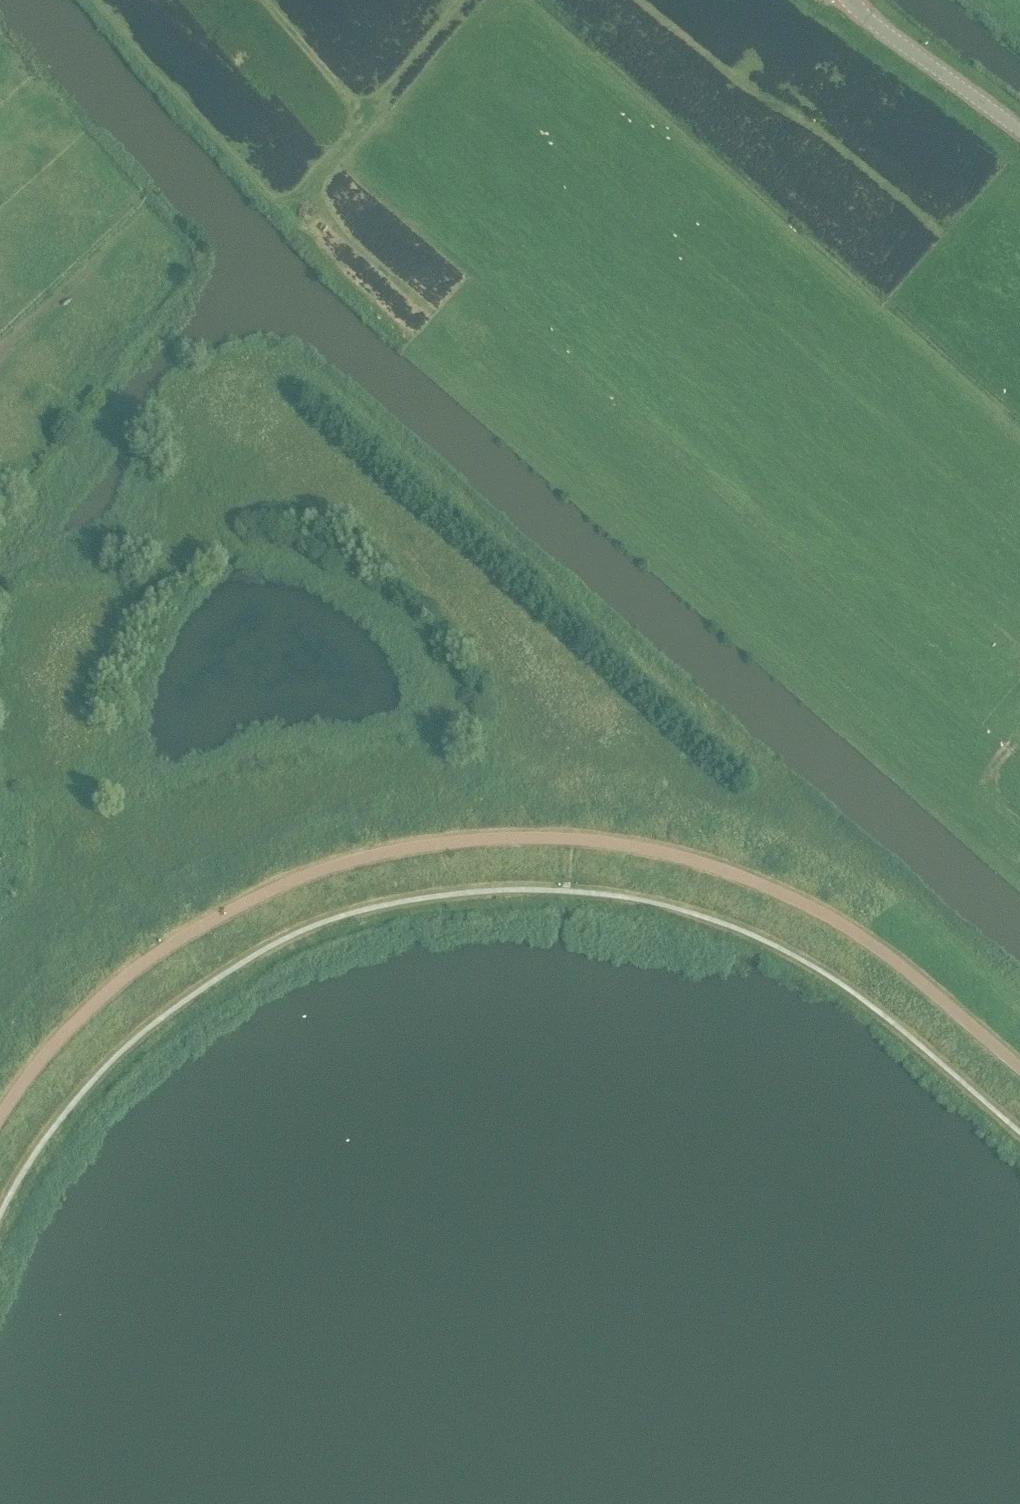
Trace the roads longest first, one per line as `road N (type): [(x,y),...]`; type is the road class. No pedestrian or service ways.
road 1 (track): [(648,0),(937,232)]
road 2 (tertiary): [(1019,134),(848,0)]

